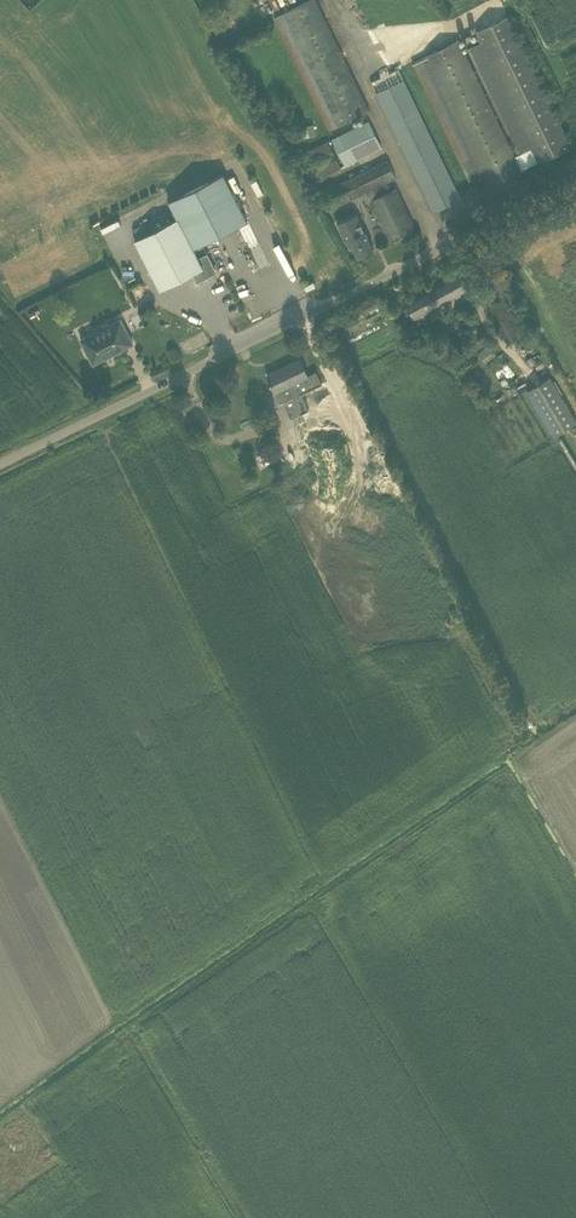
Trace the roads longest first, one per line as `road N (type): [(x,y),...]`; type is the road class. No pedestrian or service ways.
road 1 (unclassified): [(0,467),(575,172)]

